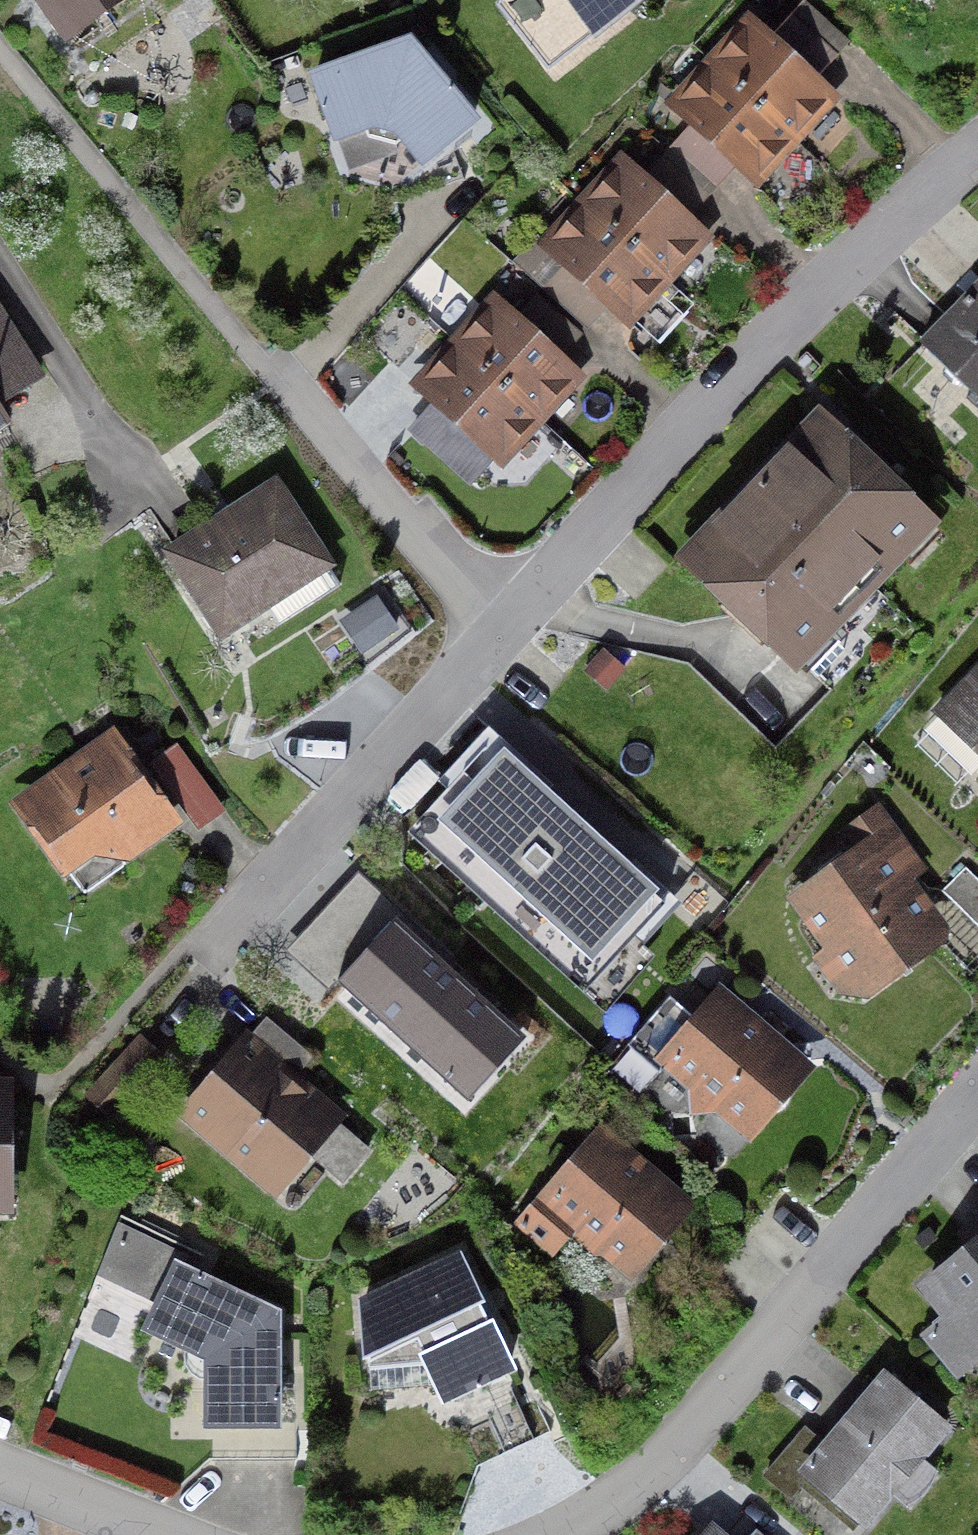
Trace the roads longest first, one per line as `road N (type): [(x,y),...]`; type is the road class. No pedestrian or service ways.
road 1 (residential): [(198,960),(772,340),(977,152)]
road 2 (residential): [(560,1534),(664,1460),(977,1093)]
road 3 (residential): [(0,1468),(166,1534)]

